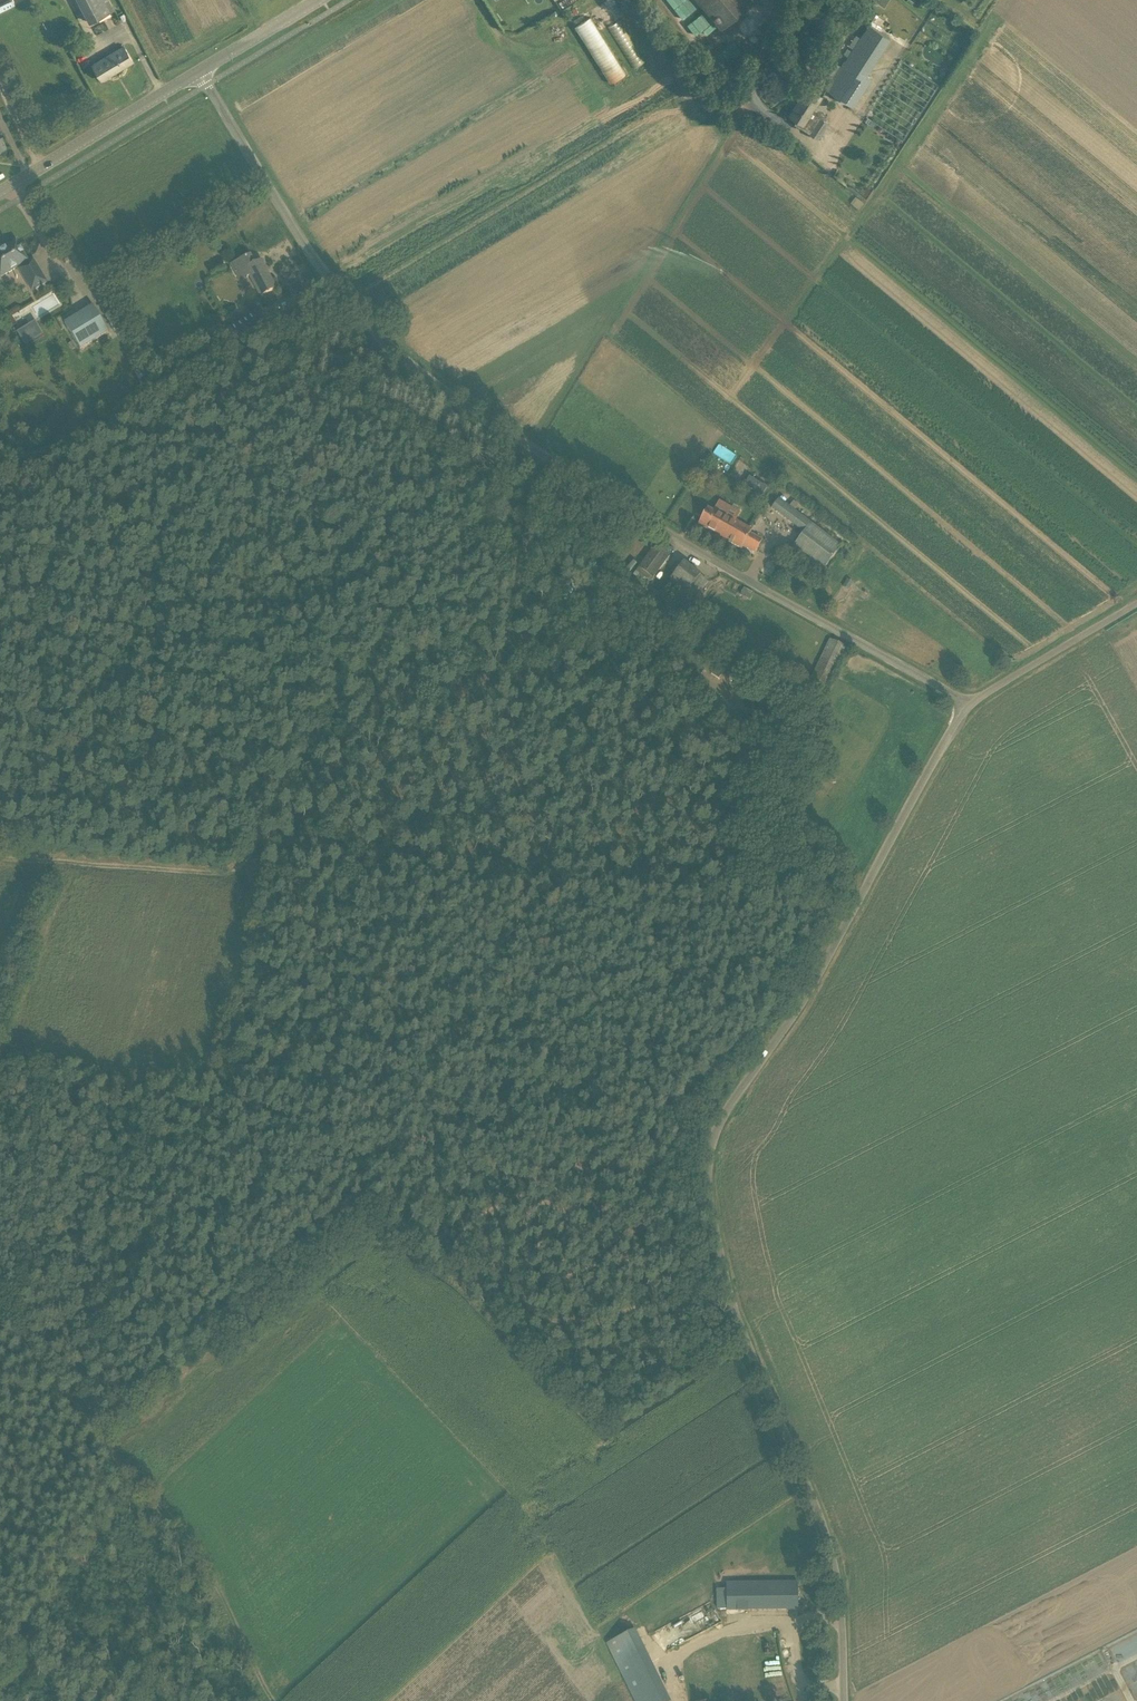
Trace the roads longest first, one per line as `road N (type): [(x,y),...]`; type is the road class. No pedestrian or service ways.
road 1 (unclassified): [(845,1700),(835,1555),(820,1503),(747,1340),(723,1254),(714,1140),(726,1105),(781,1037),(970,710)]
road 2 (unclassified): [(970,710),(963,698),(421,379),(332,285),(198,71)]
road 3 (track): [(544,458),(518,504),(524,572),(516,596),(477,617),(435,663),(360,680),(326,699),(298,767),(266,804),(255,858),(239,870),(0,859)]
road 4 (track): [(275,1700),(189,1545),(102,1451),(0,1305)]
road 5 (tertiary): [(0,193),(198,71)]
road 6 (unclassified): [(970,710),(1136,605)]
road 7 (track): [(0,990),(53,861)]
road 8 (tertiary): [(198,71),(314,0)]

